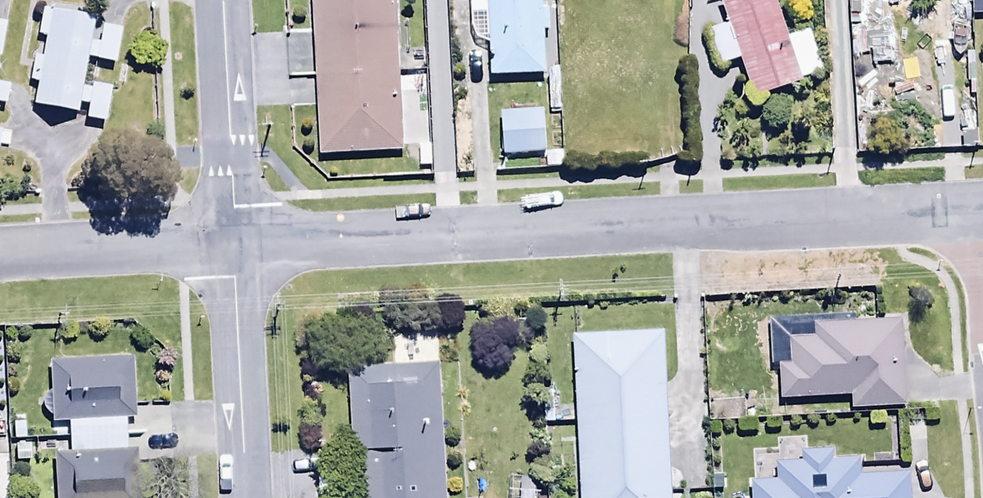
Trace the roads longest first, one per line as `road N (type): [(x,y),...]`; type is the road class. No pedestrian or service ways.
road 1 (residential): [(230,243),(982,207)]
road 2 (residential): [(230,243),(242,497)]
road 3 (residential): [(216,0),(230,243)]
road 4 (residential): [(0,254),(230,243)]

